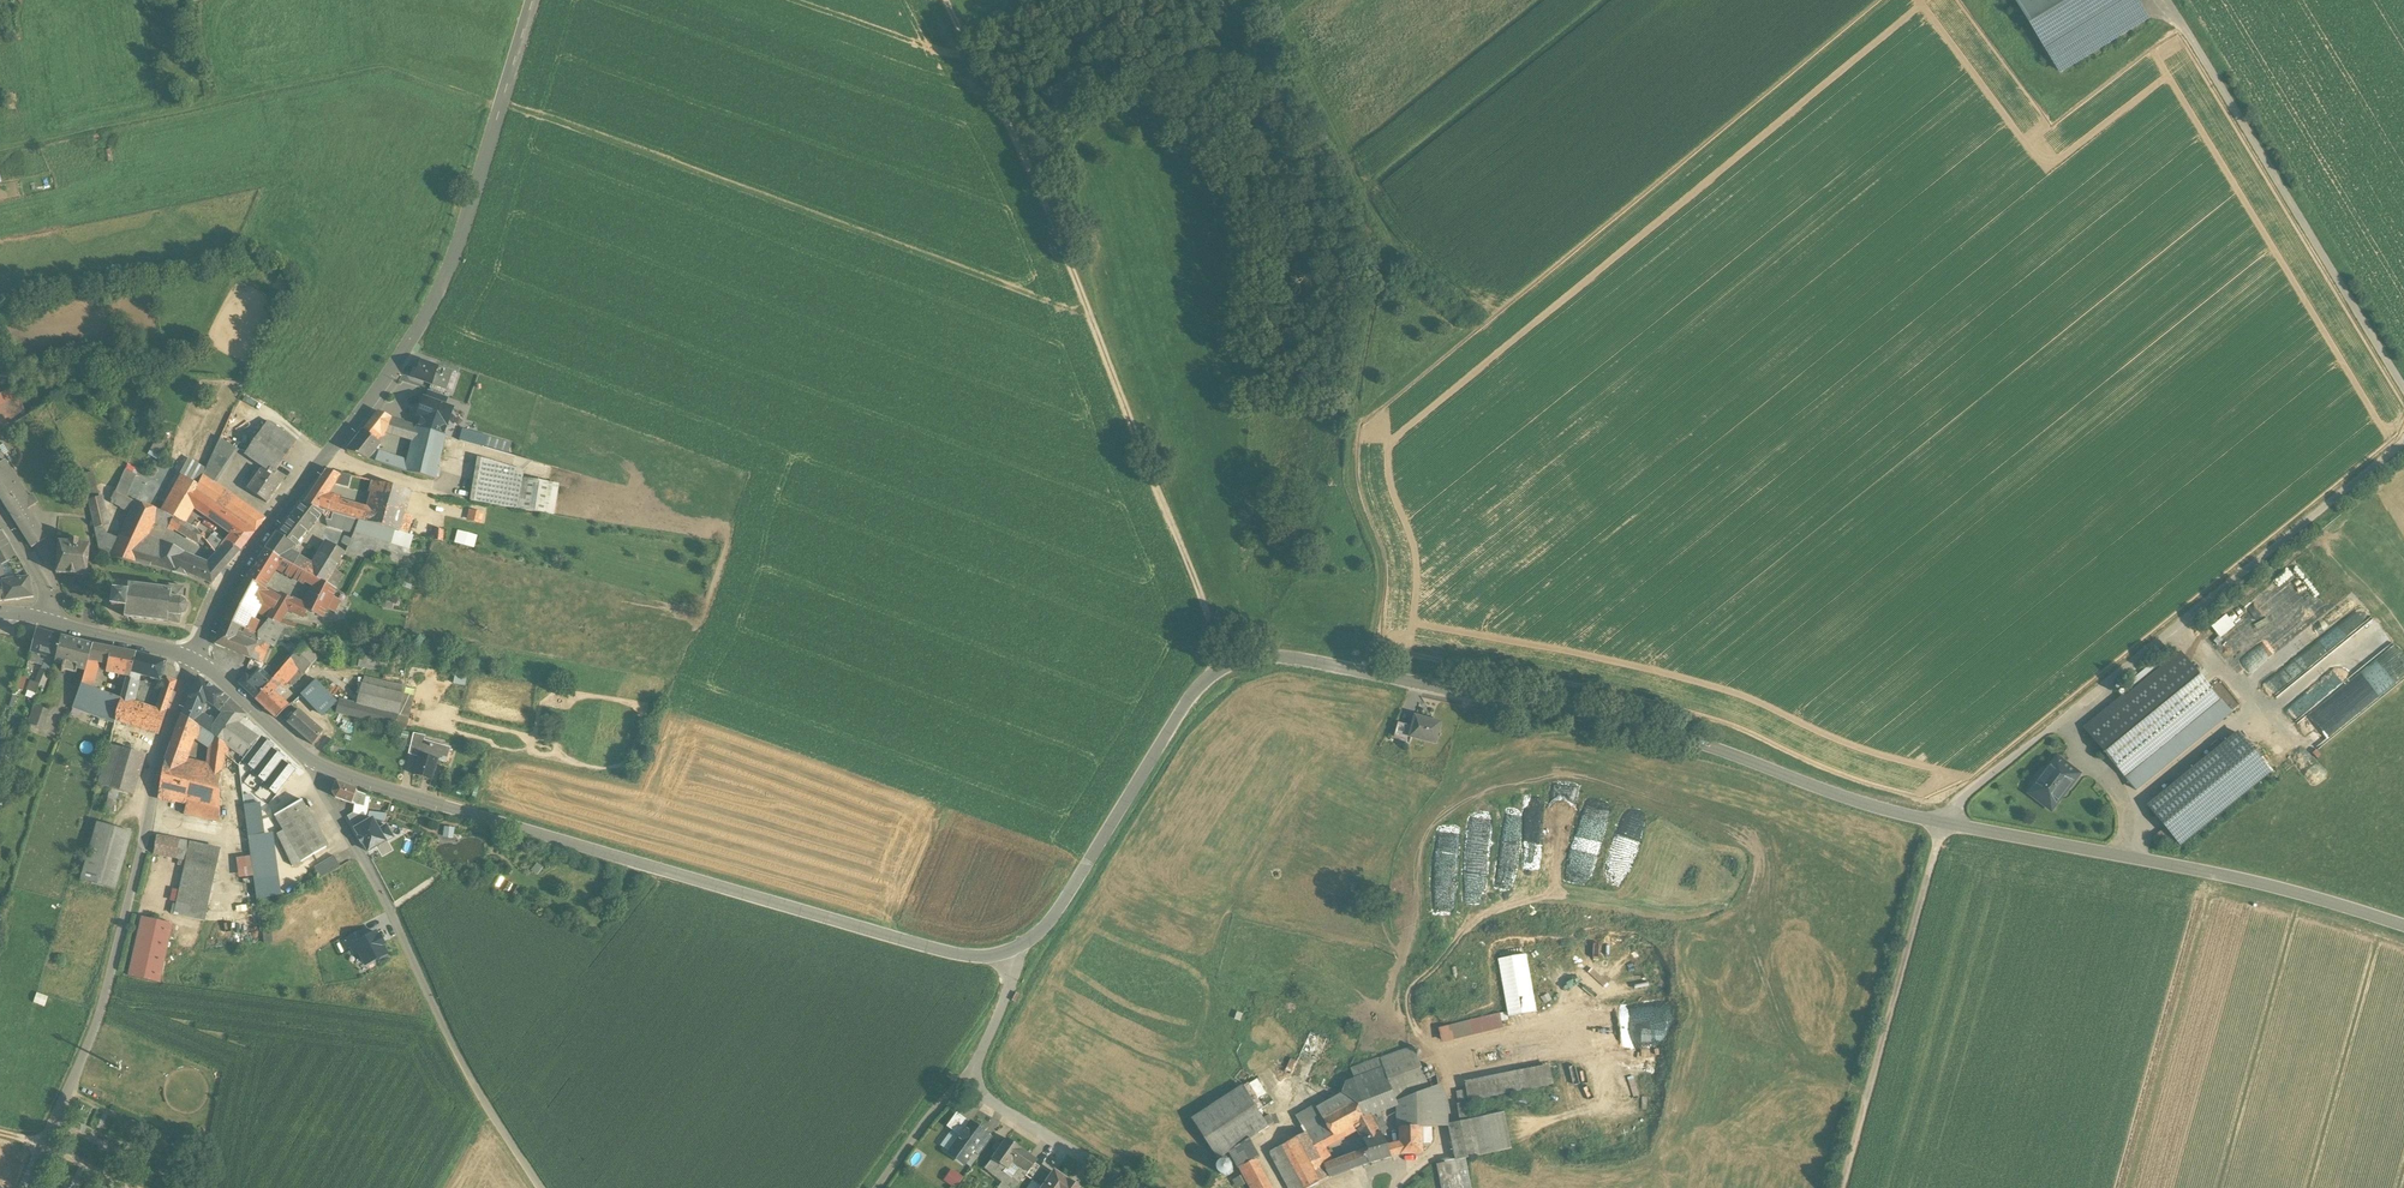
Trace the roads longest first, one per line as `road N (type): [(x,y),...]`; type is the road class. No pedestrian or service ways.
road 1 (tertiary): [(2403,924),(2278,889),(1932,822),(1707,746),(1581,715),(1273,656),(1219,669),(1199,687),(1050,923),(1005,958)]
road 2 (track): [(944,0),(1042,188),(1208,619),(1219,669)]
road 3 (tertiary): [(1005,958),(944,953),(316,765)]
road 4 (track): [(1094,324),(503,103)]
road 5 (track): [(1932,822),(2403,443)]
road 6 (track): [(502,107),(383,65),(0,153)]
road 7 (track): [(1365,671),(1382,569),(1348,482),(1358,346),(1375,258),(1363,198)]
road 8 (track): [(2403,391),(2167,0)]
road 9 (residential): [(193,659),(242,565),(405,347)]
road 10 (track): [(1942,824),(1841,1187)]
road 11 (unclassified): [(405,347),(440,291),(533,0)]
road 12 (residential): [(193,659),(164,737),(110,972)]
road 13 (track): [(1363,198),(1606,0)]
road 14 (track): [(1864,1106),(2148,1187)]
road 15 (residential): [(437,1009),(320,790),(316,765)]
road 16 (residential): [(881,1187),(973,1072),(1004,998),(1005,958)]
road 17 (track): [(1078,283),(1083,253),(1071,131),(1142,81)]
road 18 (track): [(1258,0),(1363,198)]
road 19 (unclassified): [(541,1187),(437,1009)]
road 20 (tertiary): [(316,765),(193,659)]
road 21 (track): [(88,1042),(23,1187)]
road 22 (tertiary): [(193,659),(43,619)]
road 23 (track): [(1494,311),(1376,232)]

